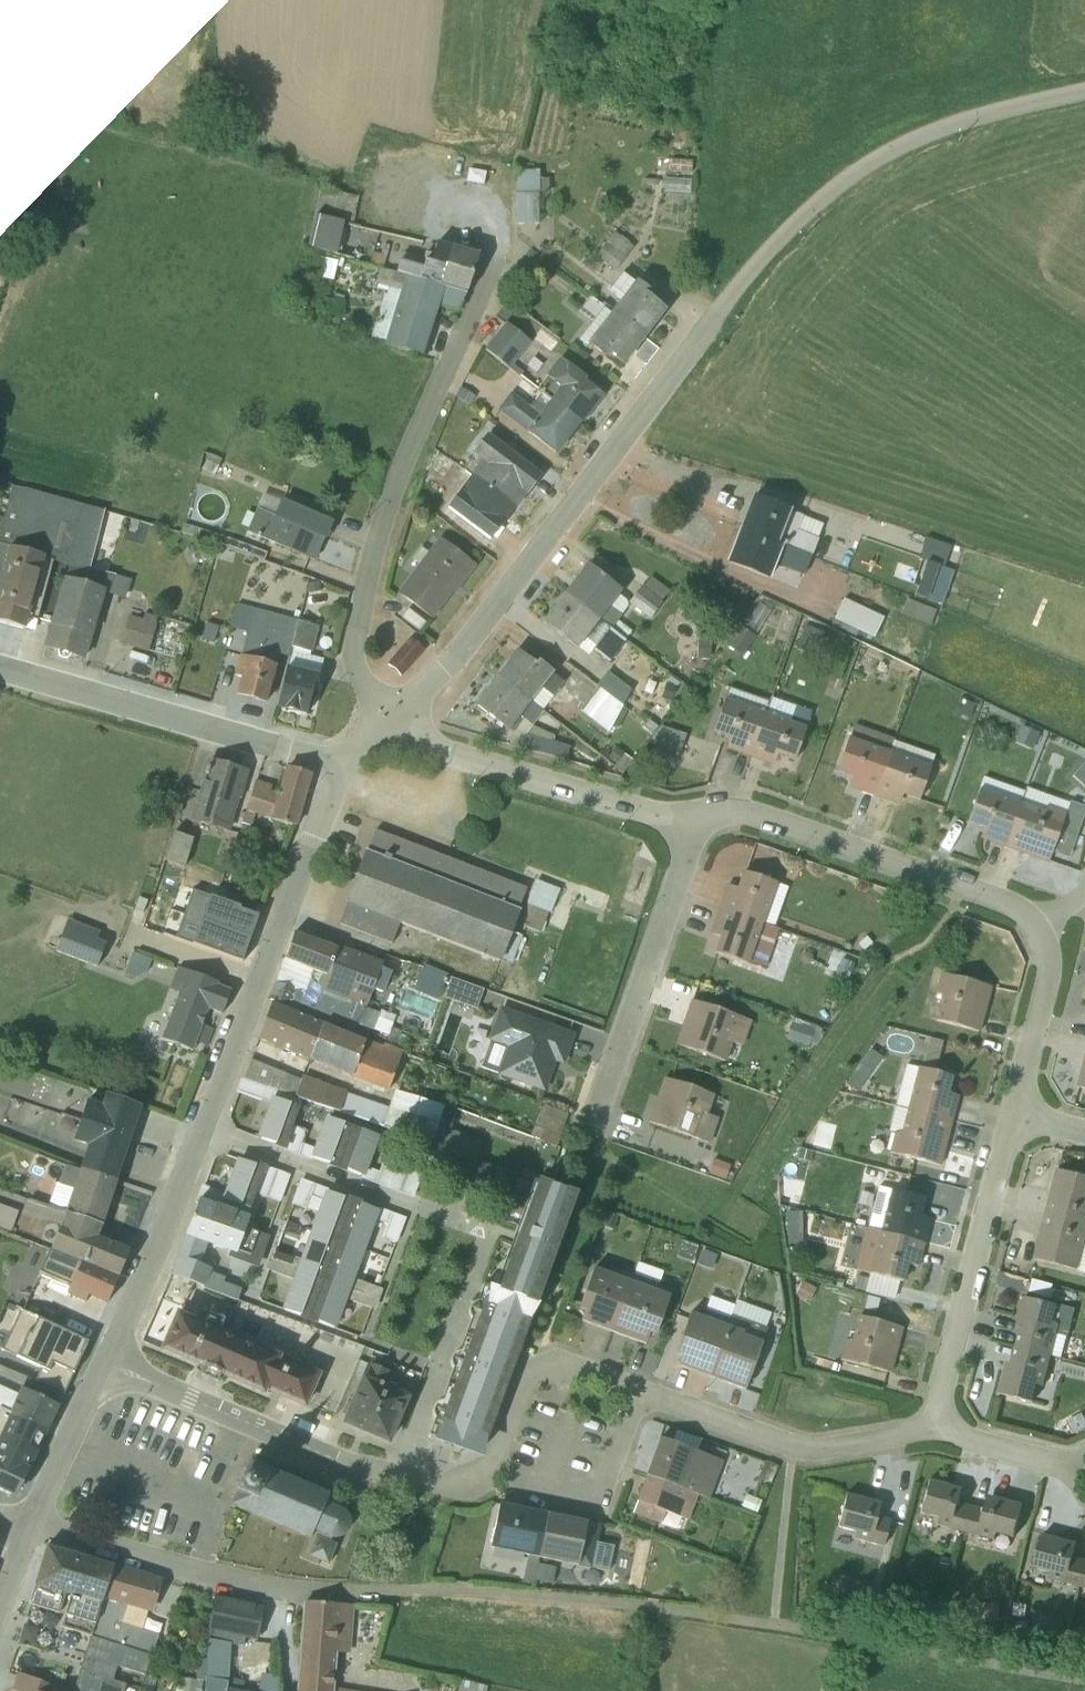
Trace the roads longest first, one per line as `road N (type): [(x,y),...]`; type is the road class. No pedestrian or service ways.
road 1 (residential): [(203,1129),(486,1236),(401,1477)]
road 2 (residential): [(492,254),(374,545),(354,662),(387,728)]
road 3 (residential): [(387,728),(454,660),(697,332)]
road 4 (unclassified): [(697,332),(787,230),(879,158),(979,117),(1084,91)]
road 5 (residential): [(411,1590),(278,1587),(29,1523)]
road 6 (residential): [(203,1129),(340,765)]
road 7 (residential): [(699,813),(784,823),(1014,905),(1042,930)]
road 8 (residential): [(340,765),(0,667)]
road 9 (residential): [(699,813),(598,1128)]
road 10 (residential): [(387,728),(658,813),(699,813)]
road 11 (residential): [(944,1416),(831,1445),(791,1444),(638,1390)]
road 12 (residential): [(401,1477),(336,1460),(104,1365)]
road 13 (residential): [(1014,1109),(943,1390),(944,1416)]
road 14 (residential): [(104,1365),(203,1129)]
road 15 (residential): [(638,1390),(602,1495),(470,1487)]
road 16 (residential): [(638,1390),(577,1366),(534,1378),(470,1487)]
road 17 (residential): [(1042,930),(1046,972),(1014,1109)]
road 18 (residential): [(29,1523),(104,1365)]
road 19 (residential): [(944,1416),(965,1438),(1066,1466)]

